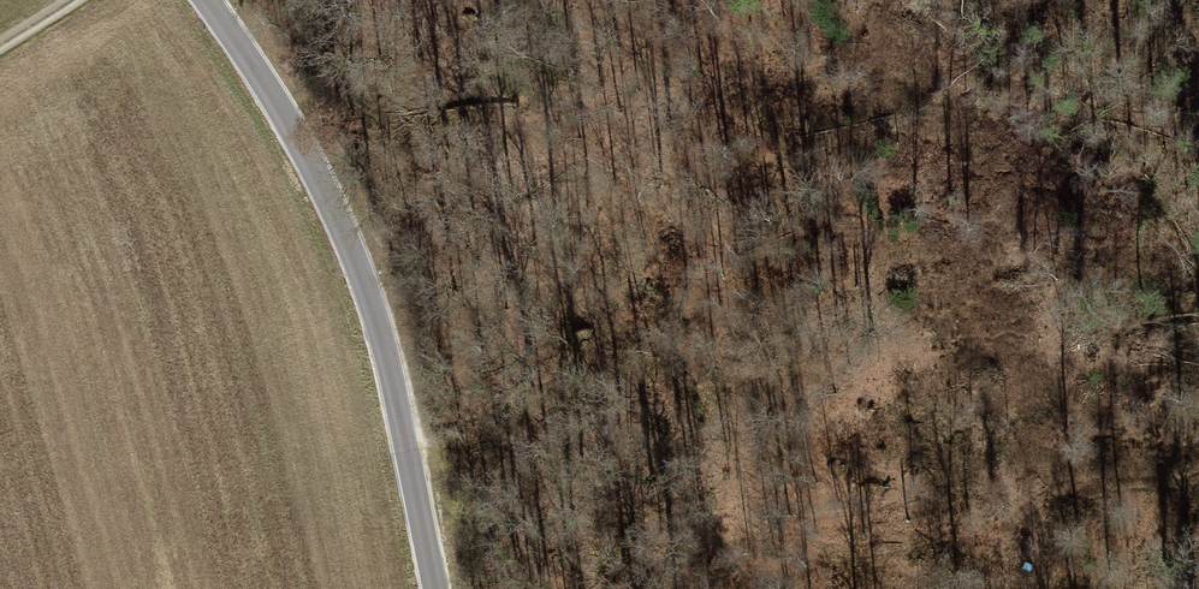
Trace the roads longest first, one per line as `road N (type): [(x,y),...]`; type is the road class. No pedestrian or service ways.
road 1 (track): [(1149,76),(916,133),(827,185),(789,227),(713,415),(667,456),(434,564)]
road 2 (tertiary): [(205,0),(292,120),(357,267),(394,380),(438,588)]
road 3 (track): [(1125,0),(1149,76),(1198,164)]

